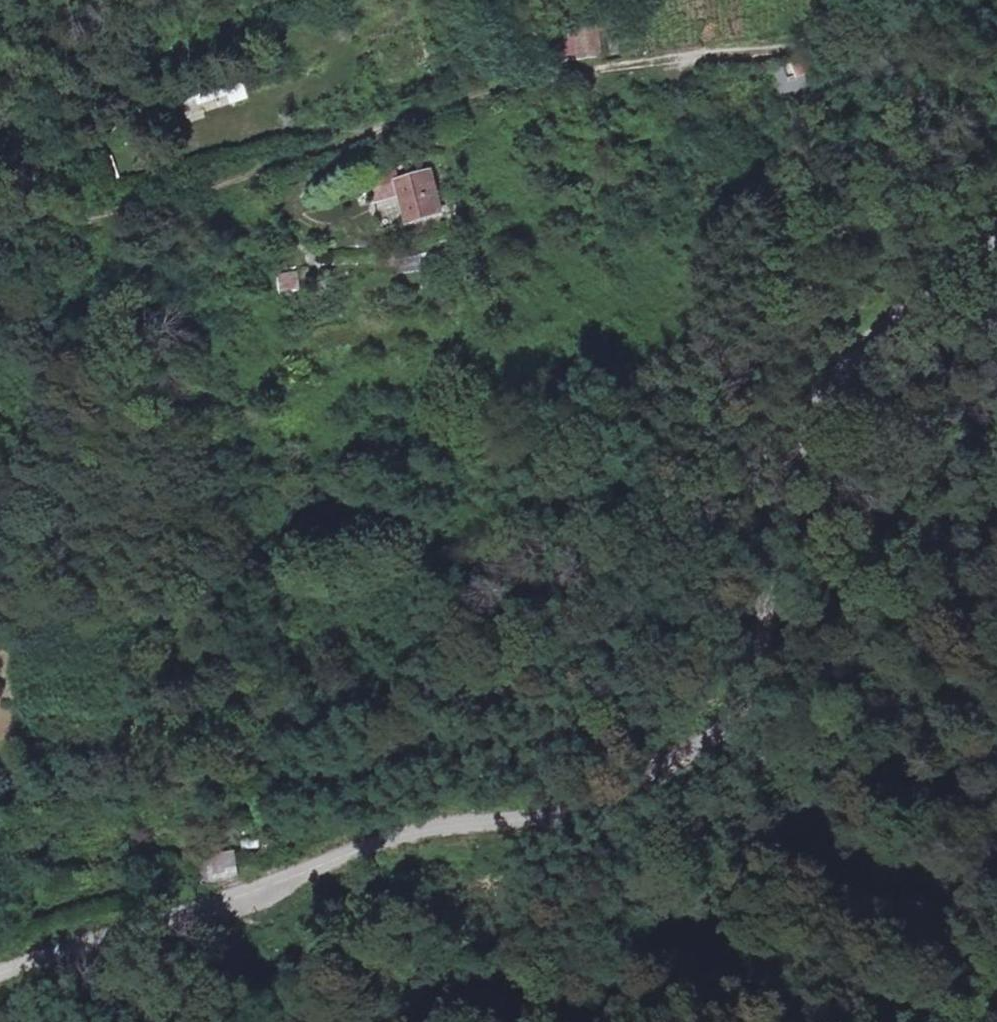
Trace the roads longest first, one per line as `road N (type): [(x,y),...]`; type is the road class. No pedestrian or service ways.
road 1 (unclassified): [(0,974),(375,840),(597,796),(663,768),(715,733),(742,709),(767,646),(766,535),(839,363),(996,228)]
road 2 (track): [(0,230),(251,170),(531,82),(802,40),(892,0)]
road 3 (track): [(715,733),(356,757),(0,795)]

